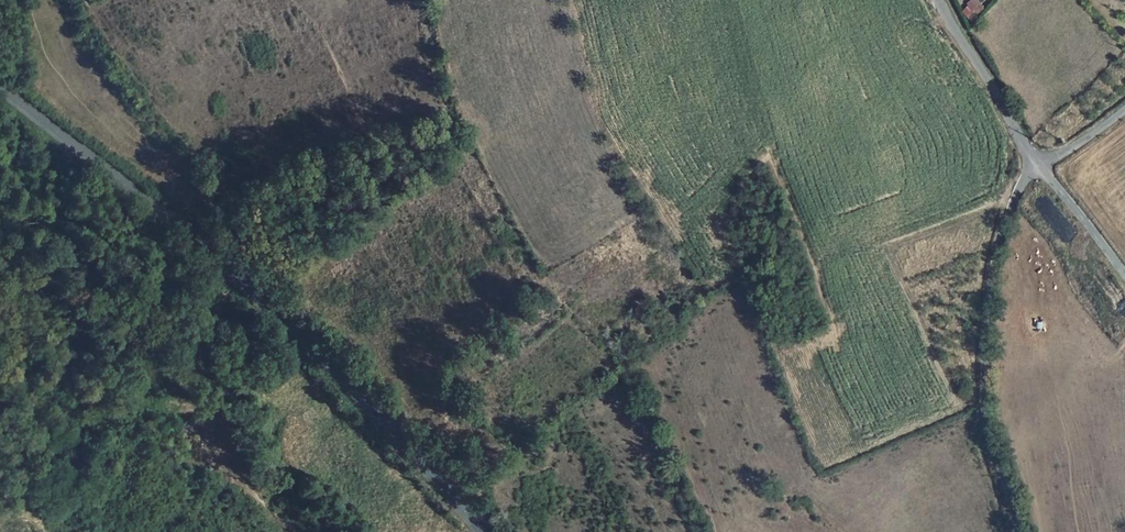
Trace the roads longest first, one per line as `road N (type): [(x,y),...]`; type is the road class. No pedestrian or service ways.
road 1 (tertiary): [(0,85),(234,279),(484,531)]
road 2 (unclassified): [(1037,165),(1017,190),(995,248),(982,335),(986,418),(1015,531)]
road 3 (unclassified): [(940,0),(1037,165)]
road 4 (unclassified): [(1037,165),(1124,279)]

